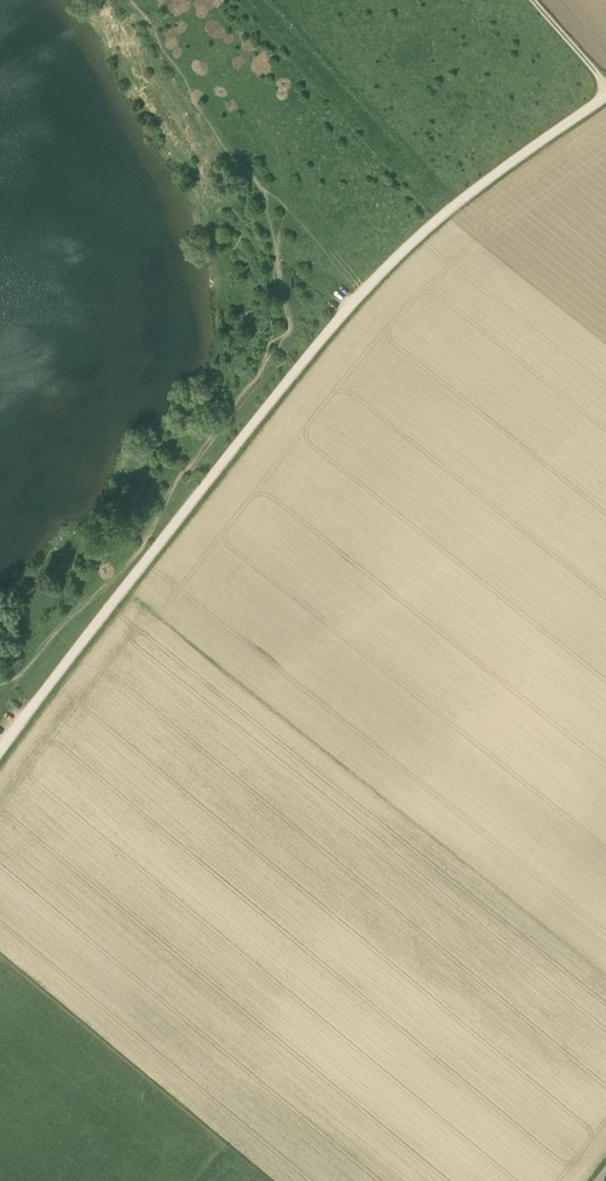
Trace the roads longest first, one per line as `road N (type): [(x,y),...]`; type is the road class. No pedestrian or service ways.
road 1 (track): [(367,288),(0,751)]
road 2 (track): [(605,95),(484,180),(367,288)]

